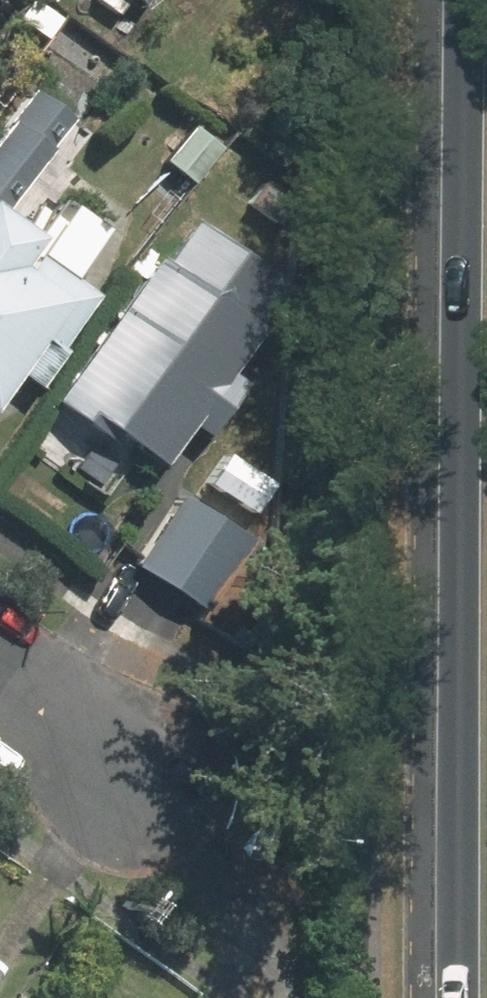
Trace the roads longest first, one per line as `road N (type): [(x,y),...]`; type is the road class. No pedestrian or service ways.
road 1 (primary): [(454,997),(462,0)]
road 2 (residential): [(0,692),(137,800)]

